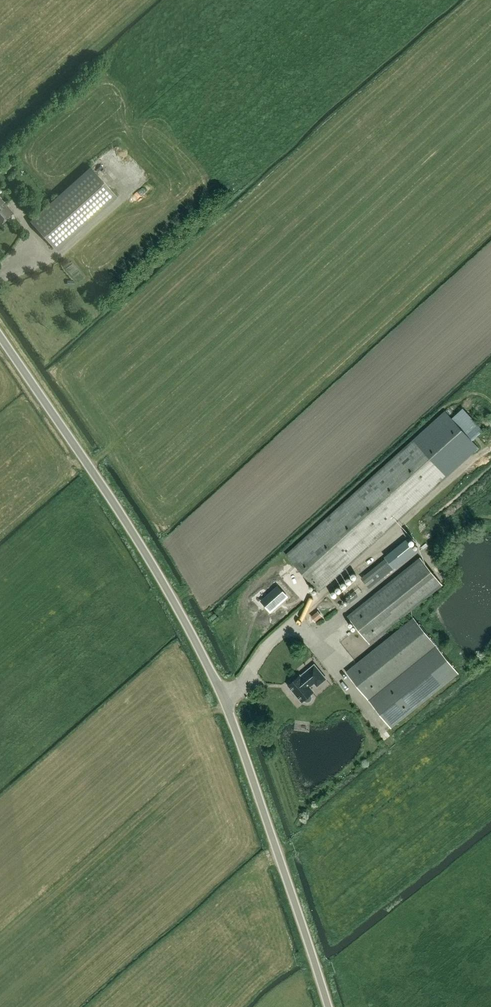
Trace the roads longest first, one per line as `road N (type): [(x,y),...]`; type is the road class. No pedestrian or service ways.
road 1 (tertiary): [(329,1006),(188,625),(0,337)]

